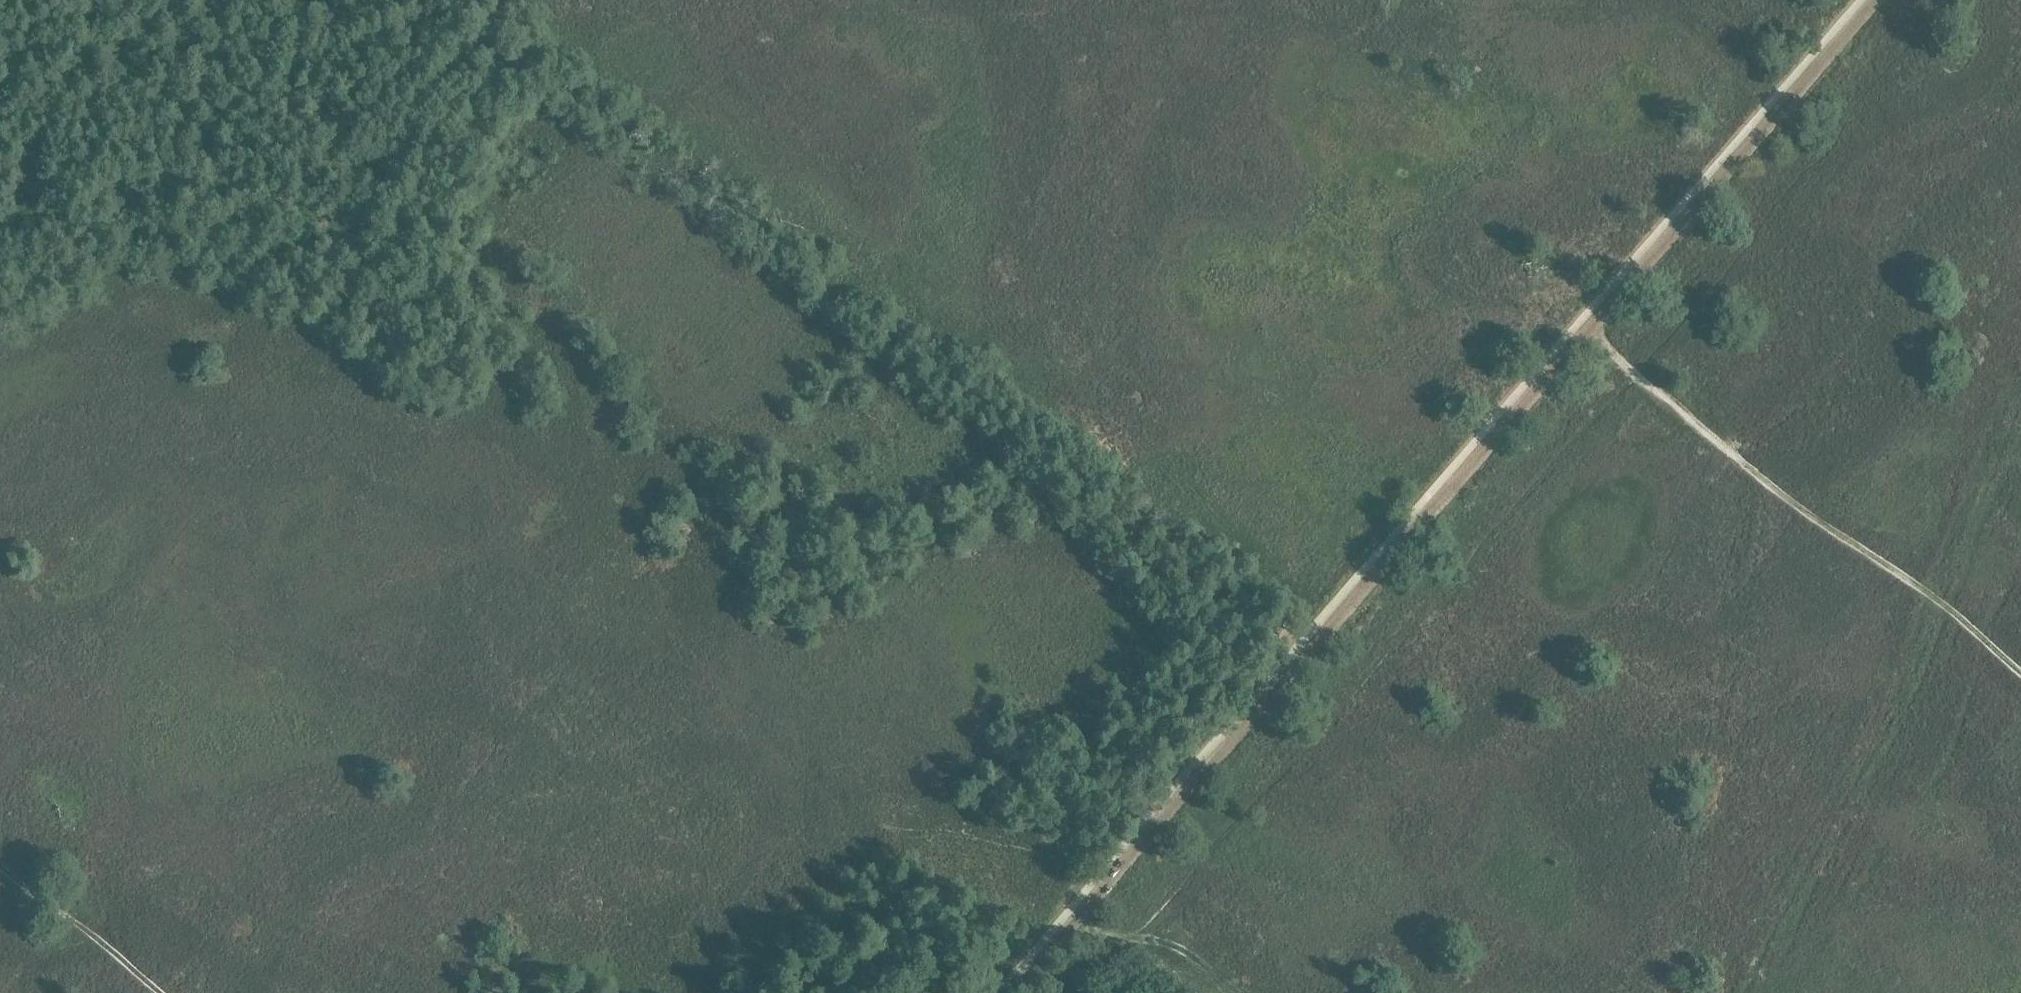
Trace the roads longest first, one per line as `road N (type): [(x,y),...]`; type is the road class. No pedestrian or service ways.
road 1 (track): [(1875,0),(1014,992)]
road 2 (track): [(1578,323),(1638,382),(1700,416),(1772,488),(2020,663)]

